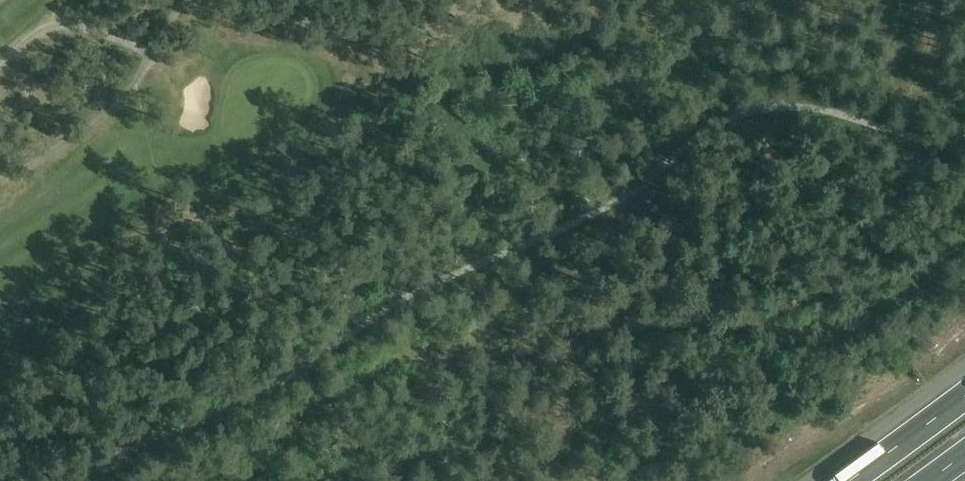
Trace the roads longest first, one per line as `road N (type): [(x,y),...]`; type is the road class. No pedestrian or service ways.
road 1 (motorway): [(964,390),(837,480)]

